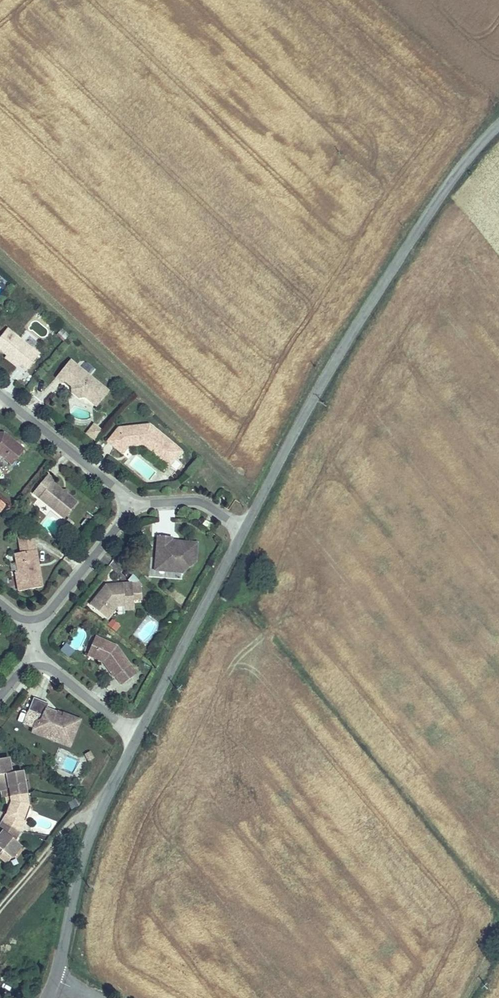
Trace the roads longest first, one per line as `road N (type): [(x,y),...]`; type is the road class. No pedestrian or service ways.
road 1 (unclassified): [(248,529),(339,351),(463,161),(498,123)]
road 2 (unclassified): [(58,983),(96,818),(137,735)]
road 3 (unclassified): [(137,735),(248,529)]
road 4 (residential): [(0,395),(128,506)]
road 5 (residential): [(128,506),(51,610),(31,619)]
road 6 (residential): [(128,506),(196,501),(248,529)]
road 7 (residential): [(137,735),(57,671),(35,664)]

